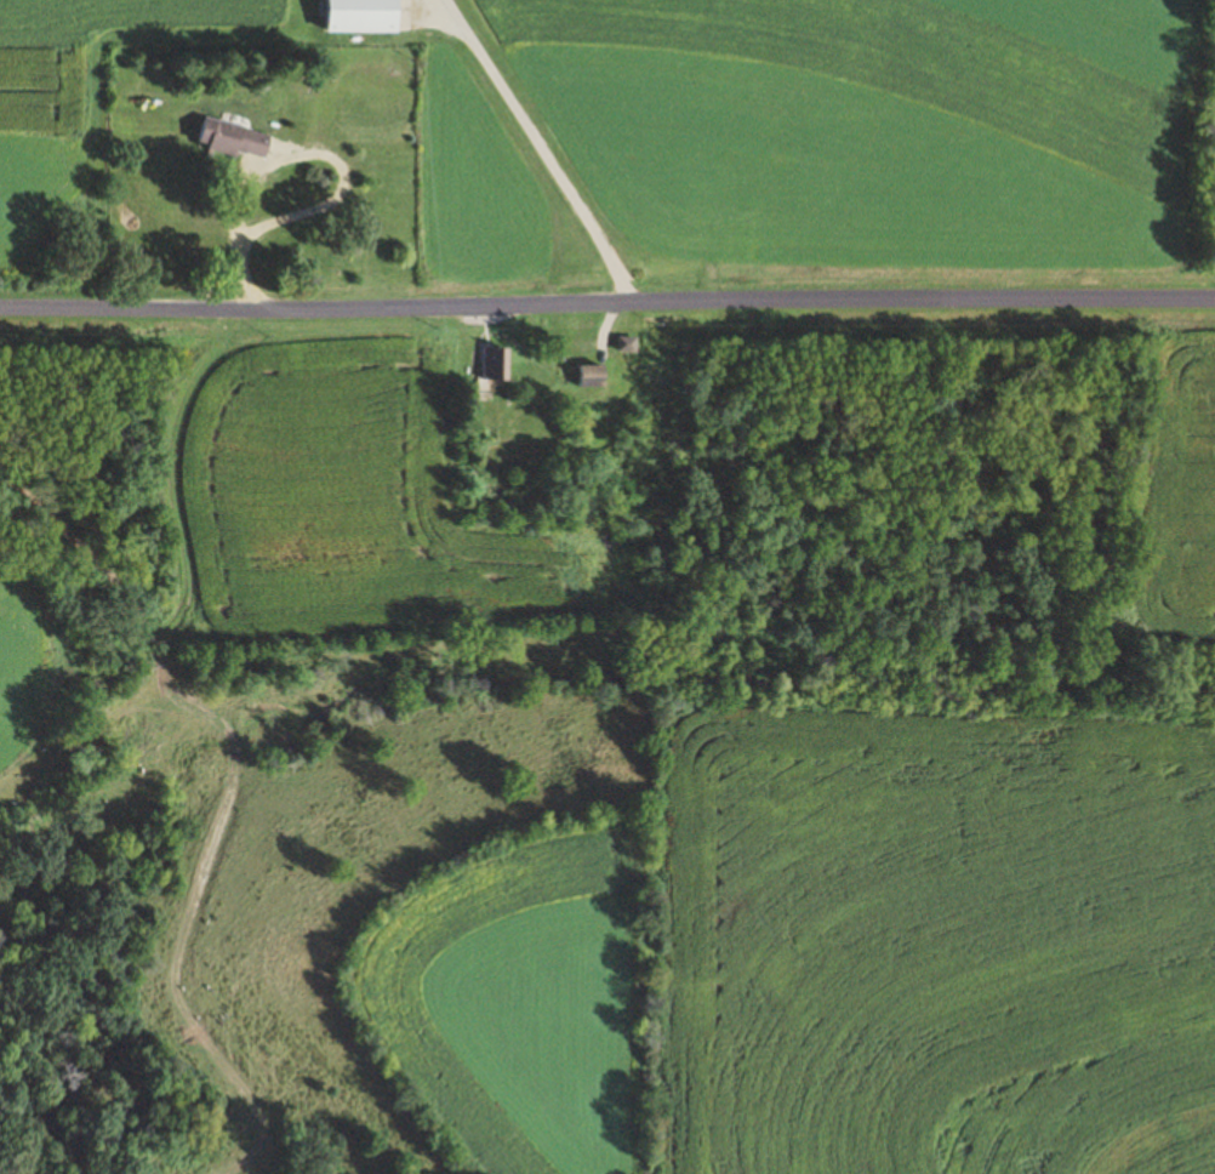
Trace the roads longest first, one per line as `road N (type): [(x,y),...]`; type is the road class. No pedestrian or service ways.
road 1 (residential): [(1214,298),(0,307)]
road 2 (residential): [(446,0),(633,301)]

